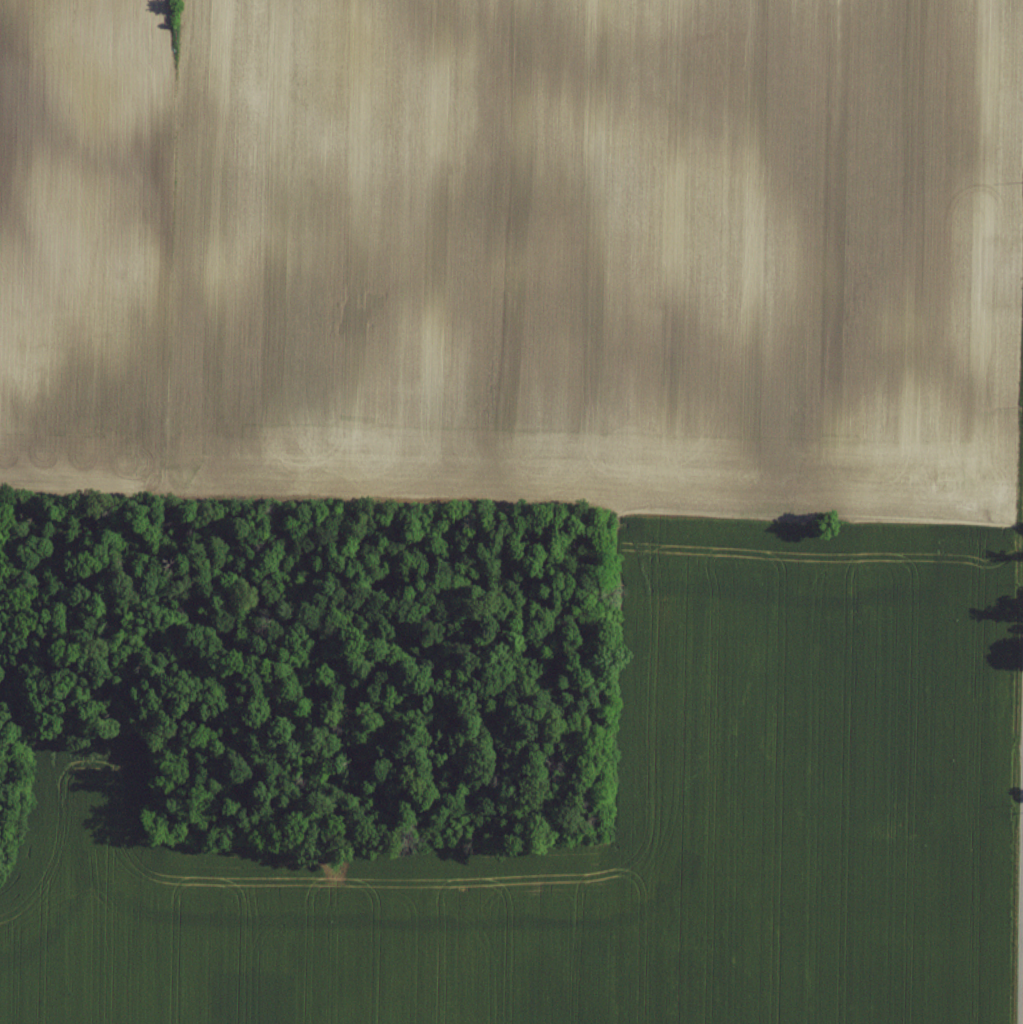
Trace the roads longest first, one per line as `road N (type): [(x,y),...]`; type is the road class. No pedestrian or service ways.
road 1 (residential): [(1020,1023),(1022,834)]

